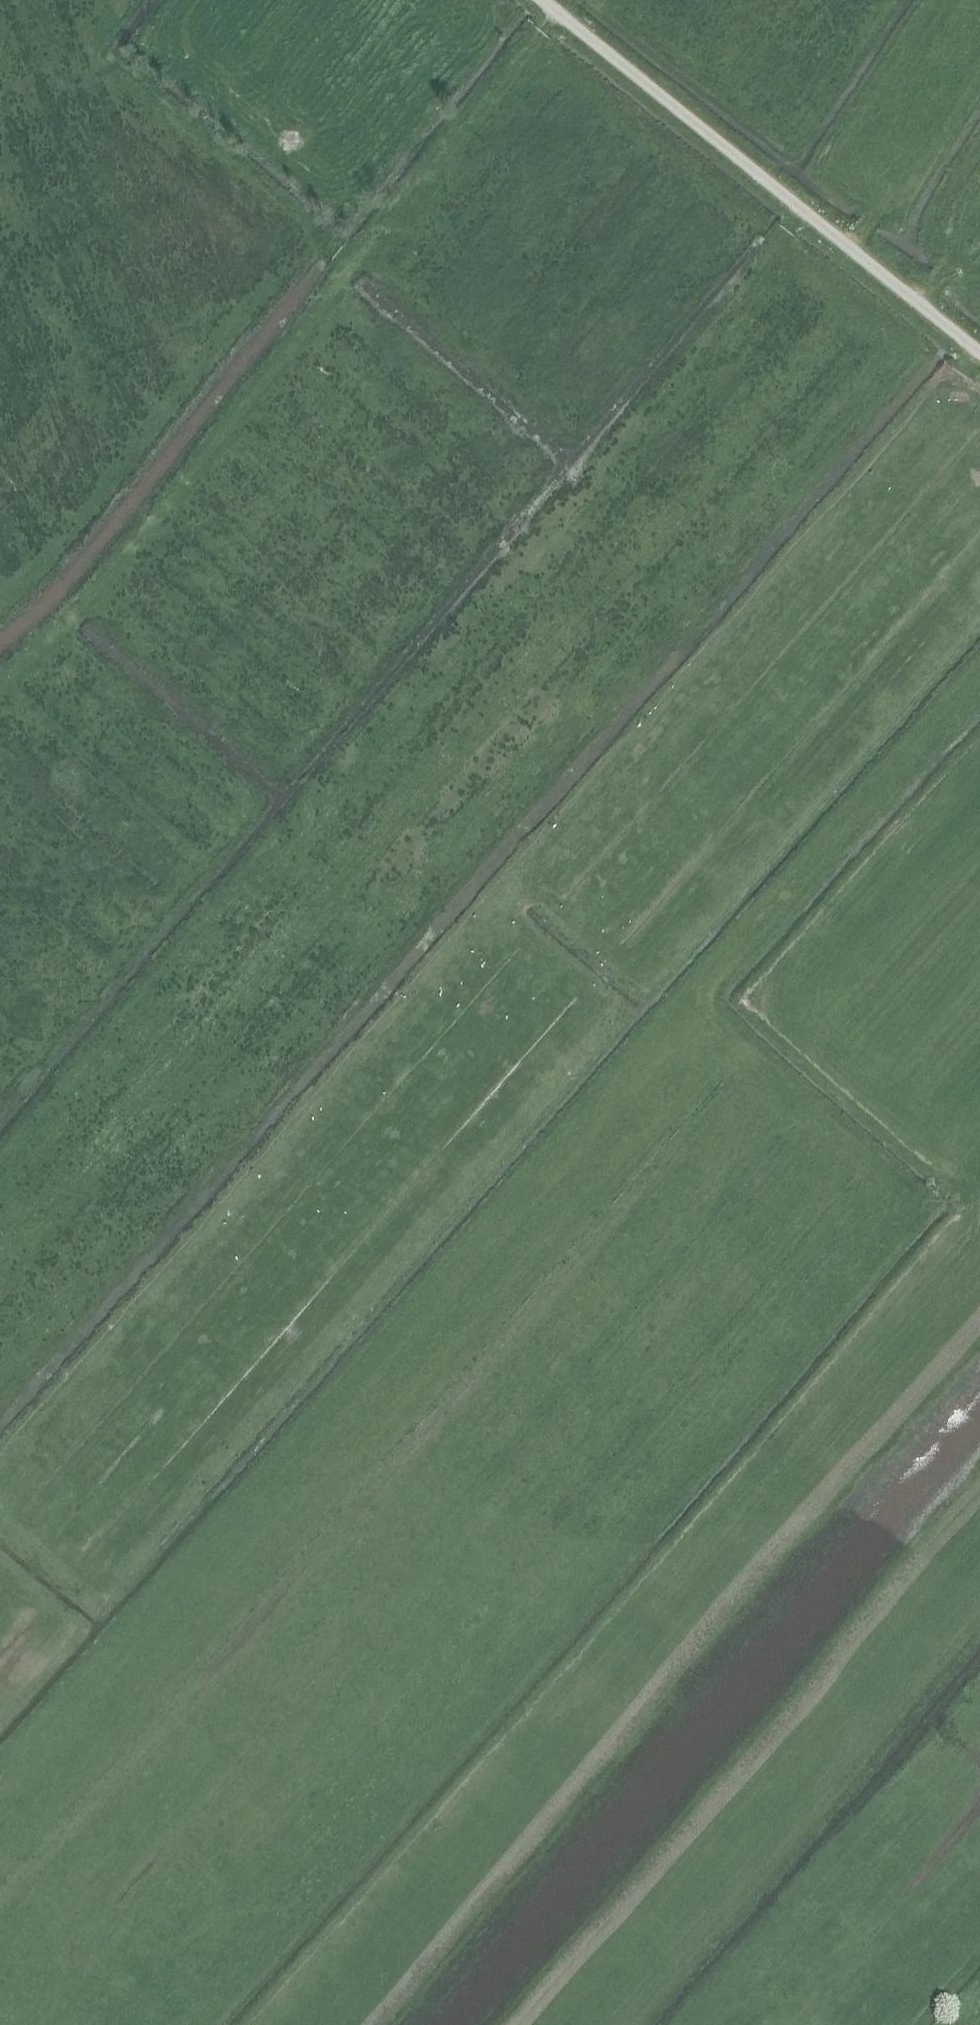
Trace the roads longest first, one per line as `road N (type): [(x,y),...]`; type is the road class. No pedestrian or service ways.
road 1 (unclassified): [(979,325),(561,0)]

